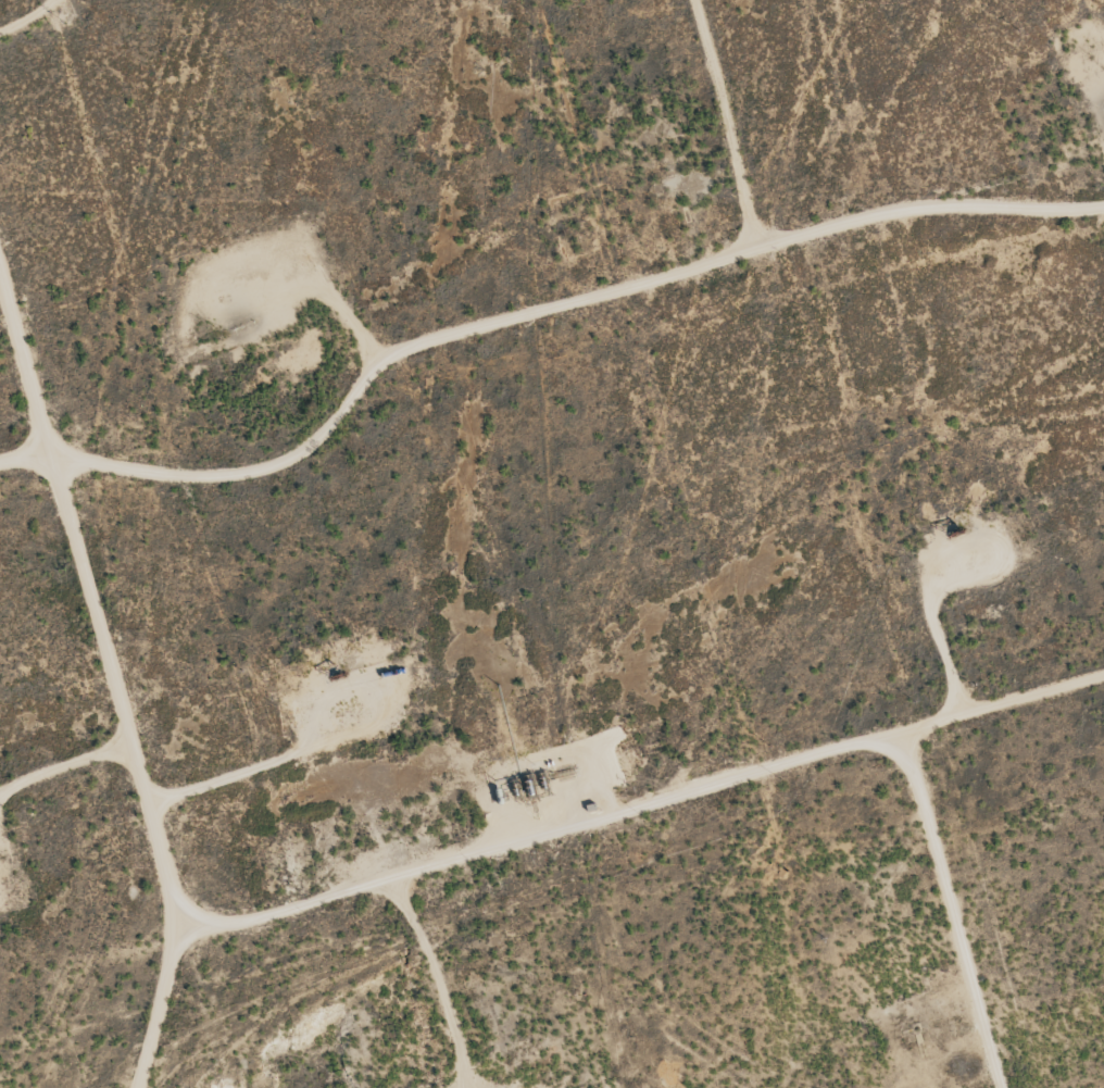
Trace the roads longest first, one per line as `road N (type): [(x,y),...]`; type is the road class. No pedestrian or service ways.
road 1 (track): [(0,468),(167,483),(278,464),(321,438),(368,372),(399,350),(919,208),(1103,212)]
road 2 (track): [(1103,678),(241,918),(187,923),(143,1087)]
road 3 (track): [(187,923),(0,271)]
road 4 (track): [(1001,1087),(904,735)]
road 5 (track): [(768,246),(699,0)]

